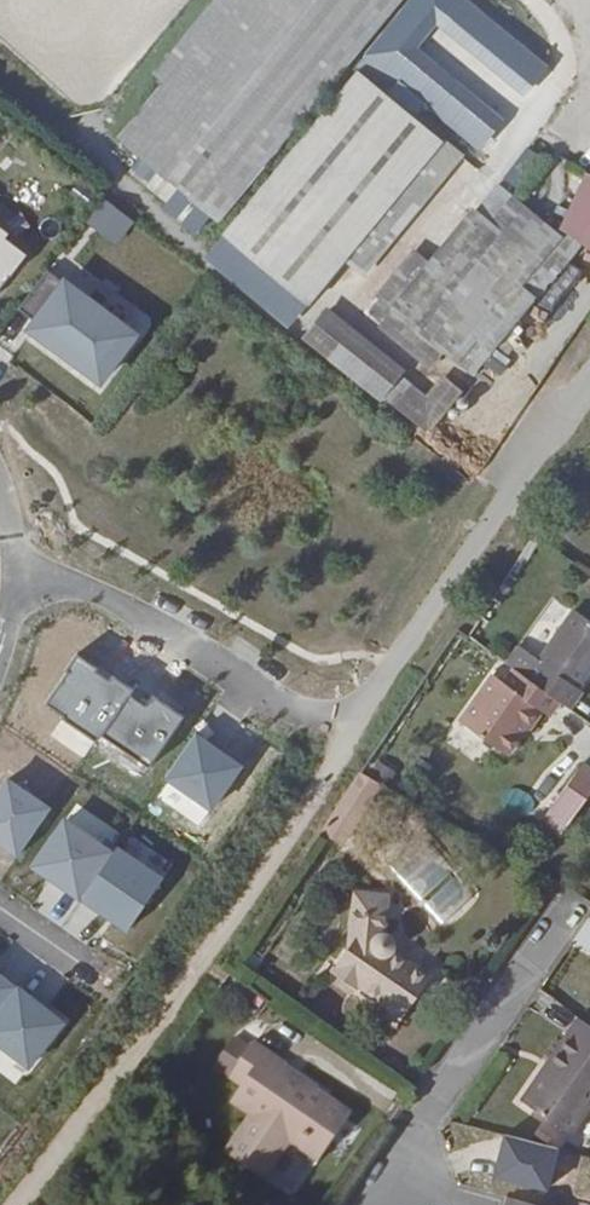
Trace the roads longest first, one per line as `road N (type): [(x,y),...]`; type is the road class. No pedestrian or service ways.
road 1 (residential): [(589,375),(392,664),(351,709),(302,707),(273,695),(90,588),(19,567)]
road 2 (track): [(365,700),(337,763),(98,1106),(19,1204)]
road 3 (residential): [(409,1204),(421,1130),(560,918)]
road 4 (residential): [(0,907),(109,982)]

